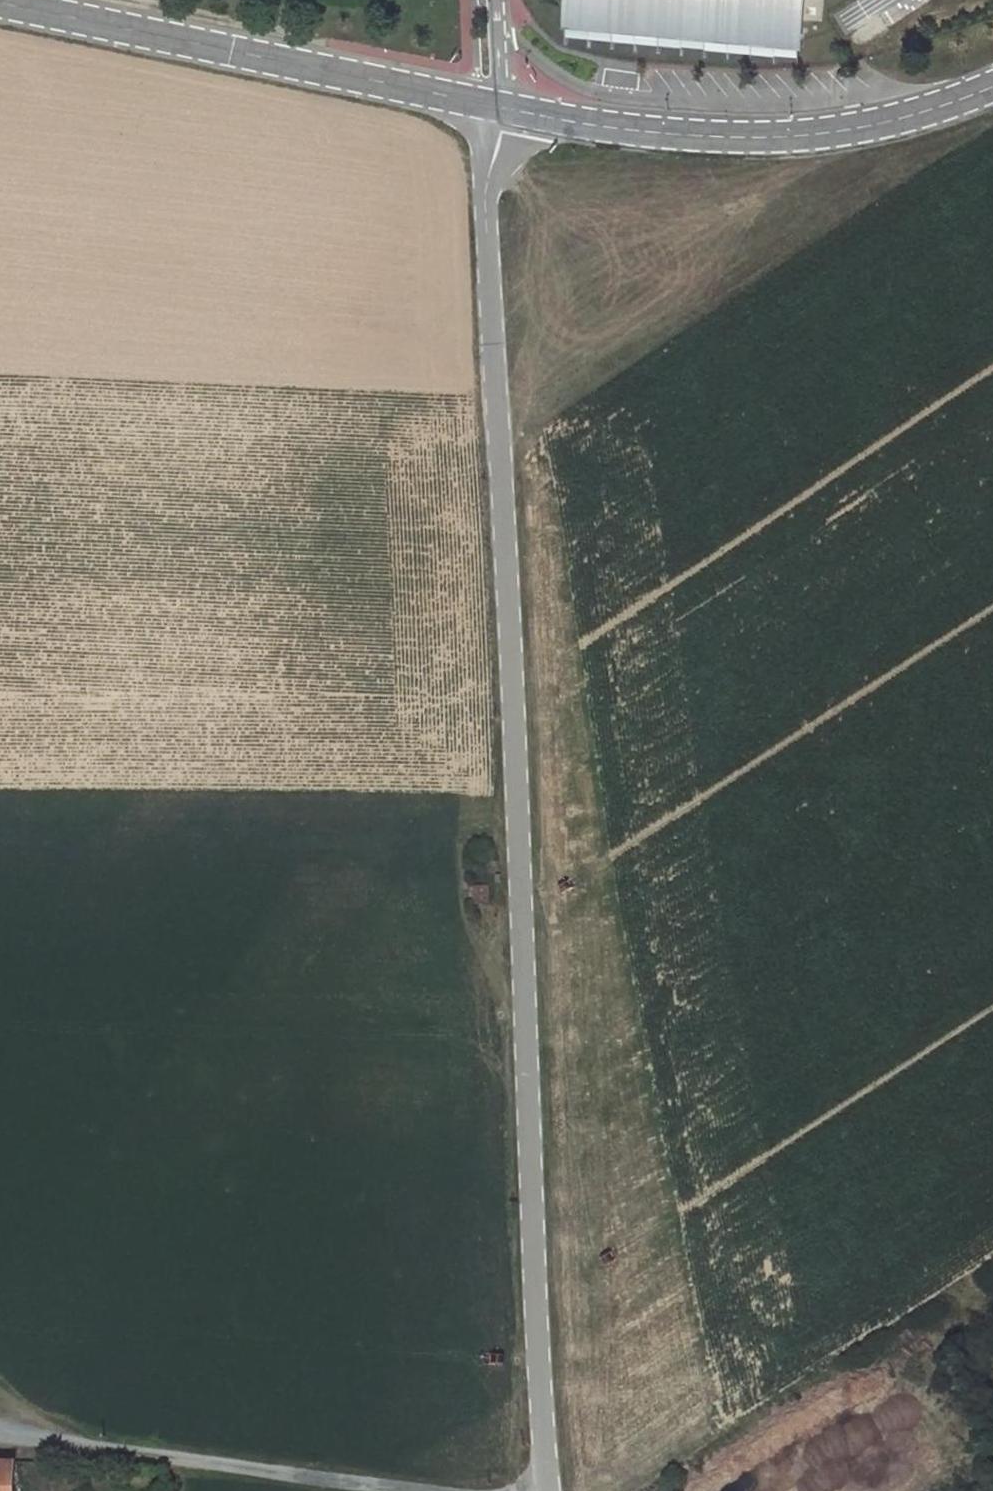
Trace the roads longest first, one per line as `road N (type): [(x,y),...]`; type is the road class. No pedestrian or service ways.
road 1 (unclassified): [(550,1490),(488,187),(502,106)]
road 2 (tertiary): [(502,106),(695,136),(804,136),(941,106),(992,85)]
road 3 (tertiary): [(20,0),(502,106)]
road 4 (track): [(761,1490),(908,1414)]

